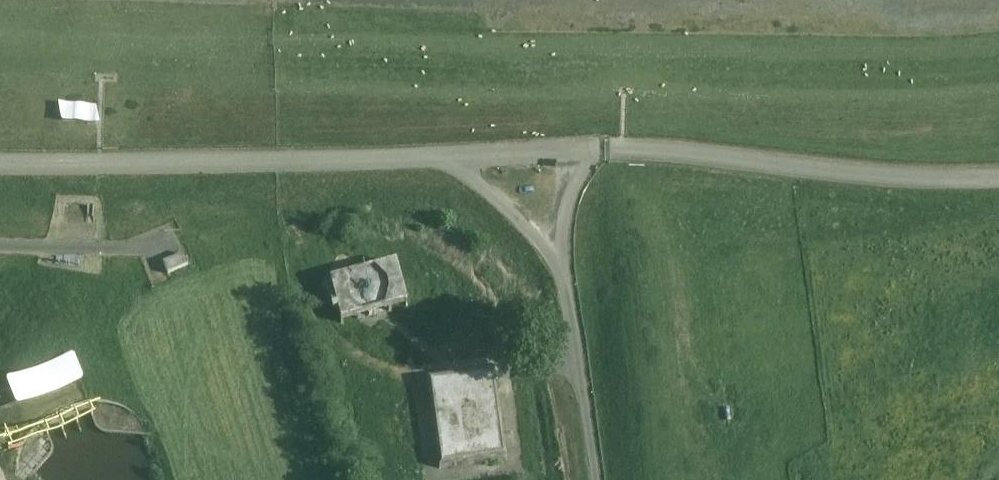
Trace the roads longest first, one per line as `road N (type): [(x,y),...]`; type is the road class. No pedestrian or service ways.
road 1 (unclassified): [(0,162),(434,158)]
road 2 (unclassified): [(558,257),(573,179),(589,147),(434,158)]
road 3 (unclassified): [(595,479),(558,257)]
road 4 (unclassified): [(558,257),(471,175),(434,158)]

